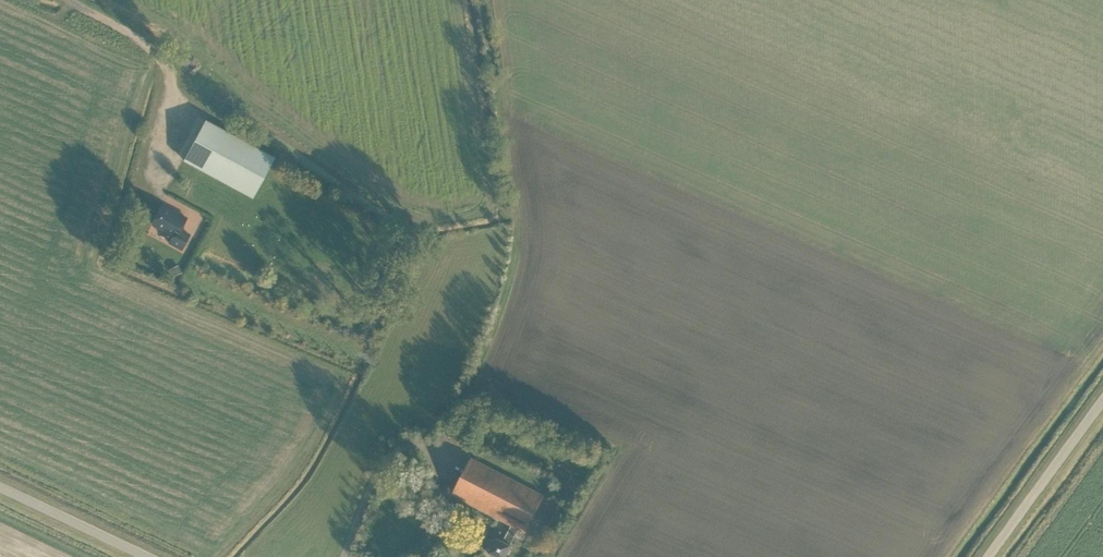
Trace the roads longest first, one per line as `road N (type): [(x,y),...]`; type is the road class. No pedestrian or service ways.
road 1 (track): [(441,450),(507,290),(516,239),(480,0)]
road 2 (unclassified): [(1102,400),(988,556)]
road 3 (unclassified): [(148,556),(0,486)]

